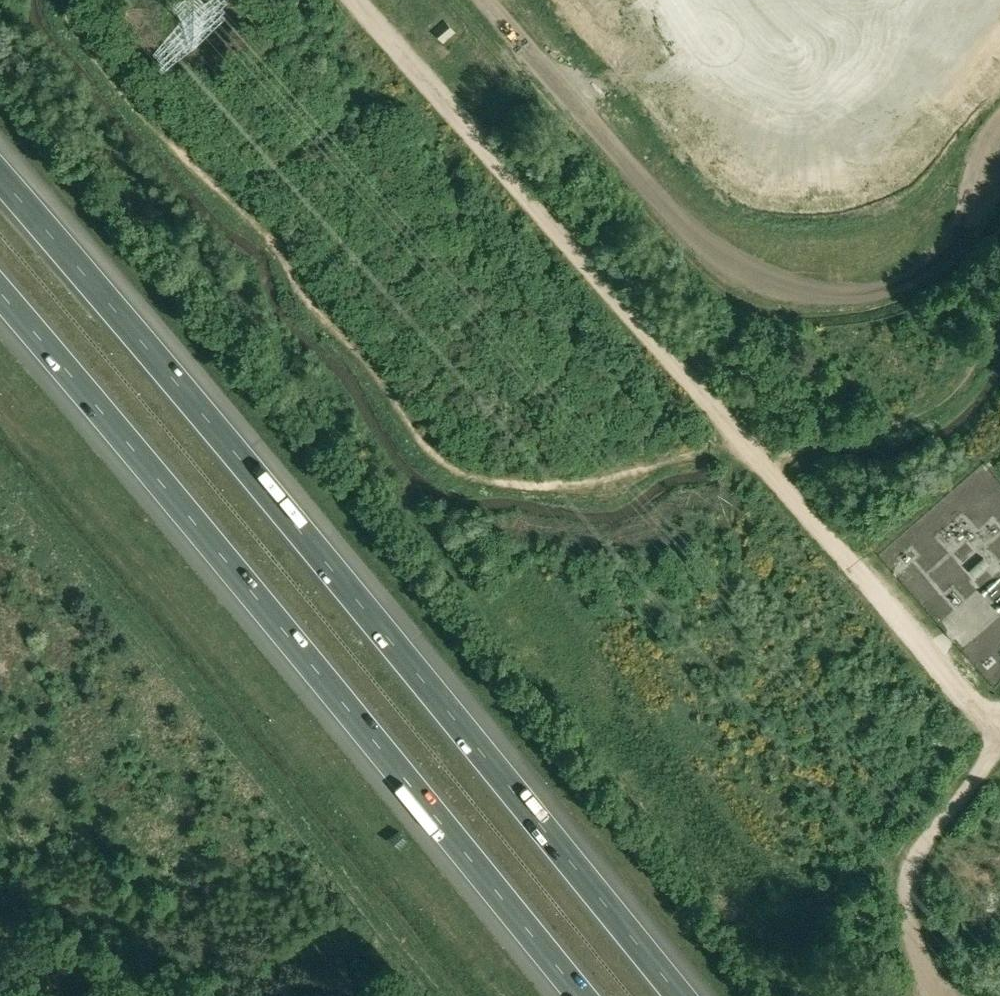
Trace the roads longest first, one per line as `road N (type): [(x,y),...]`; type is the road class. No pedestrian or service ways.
road 1 (motorway): [(678,995),(0,177)]
road 2 (motorway): [(0,295),(579,995)]
road 3 (track): [(748,445),(354,0)]
road 4 (track): [(999,734),(760,457)]
road 5 (track): [(999,311),(976,365),(936,405),(901,422),(760,457)]
road 6 (track): [(999,744),(920,852),(912,874),(913,938),(951,995)]

